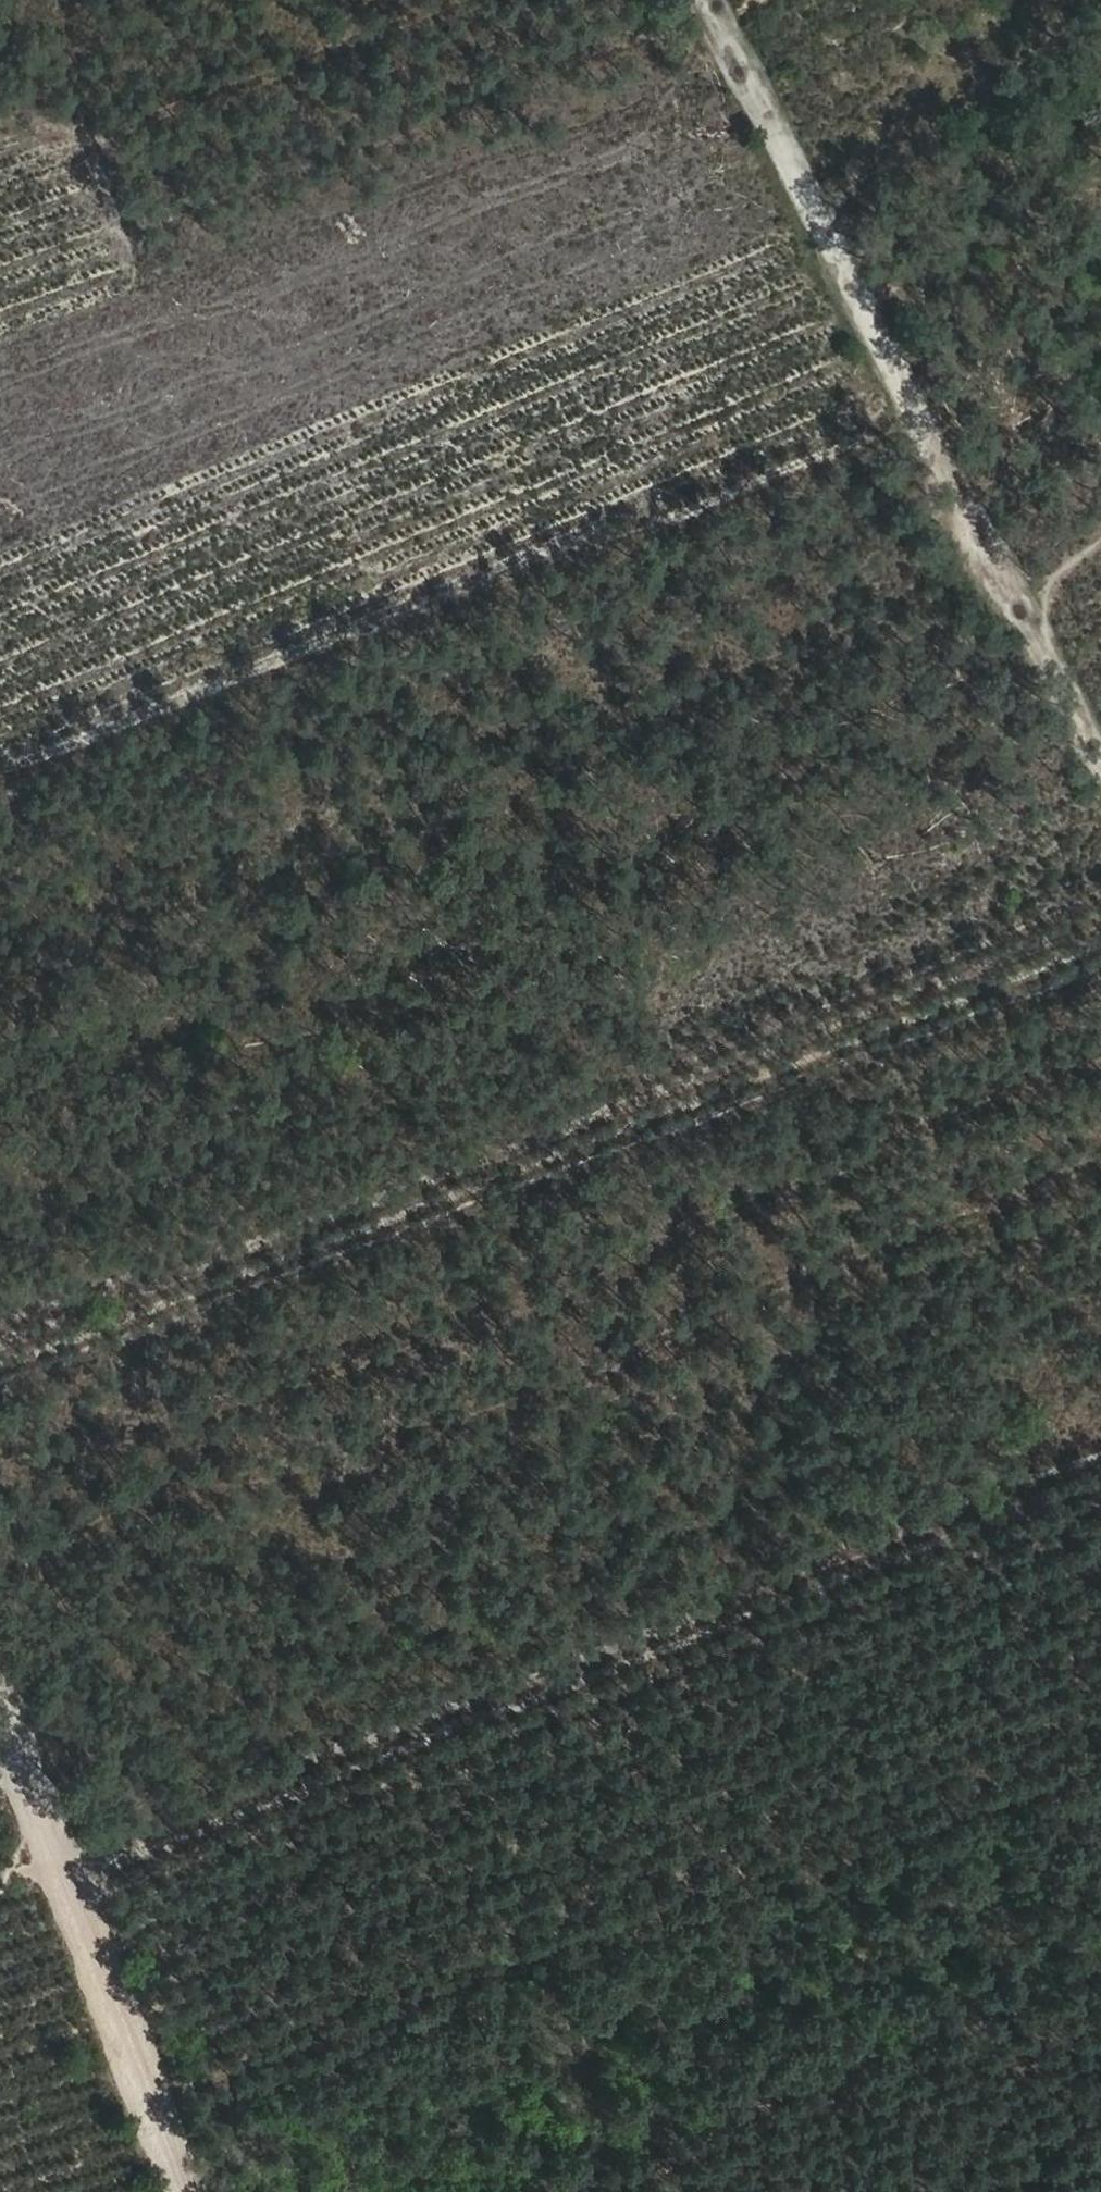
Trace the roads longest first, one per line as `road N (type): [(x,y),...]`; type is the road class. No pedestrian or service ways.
road 1 (track): [(1100,748),(711,0)]
road 2 (track): [(185,2191),(0,1728)]

